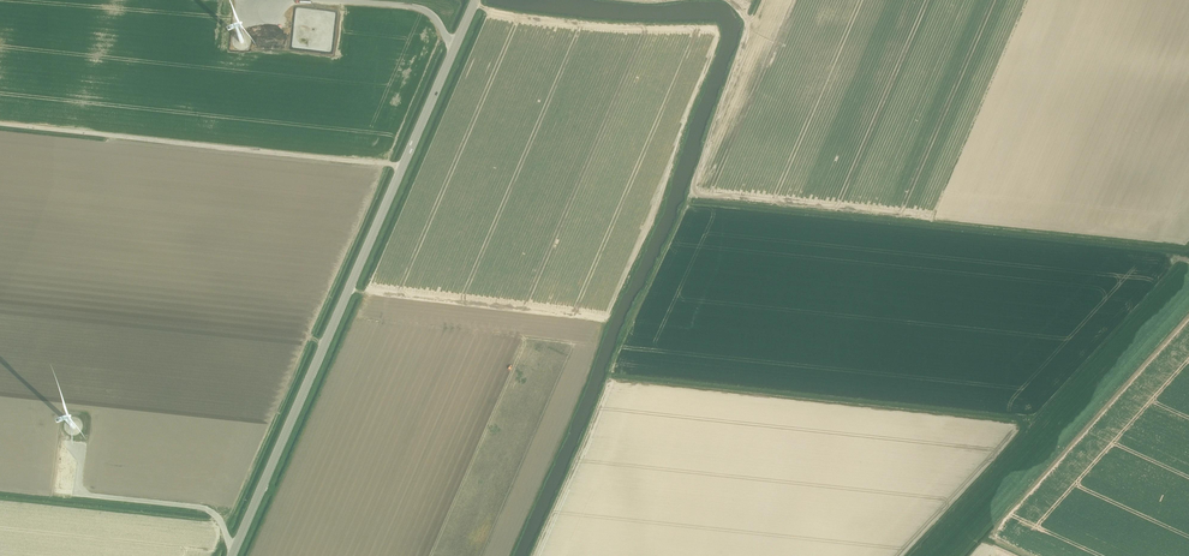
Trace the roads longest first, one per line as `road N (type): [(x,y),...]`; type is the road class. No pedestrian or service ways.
road 1 (tertiary): [(232,555),(475,0)]

